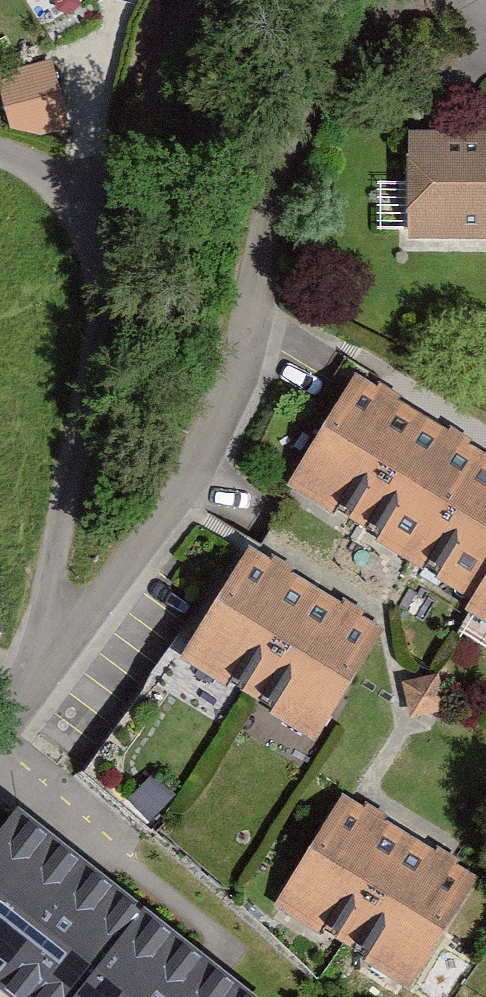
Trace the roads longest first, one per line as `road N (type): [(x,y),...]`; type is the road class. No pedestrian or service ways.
road 1 (residential): [(411,0),(347,54),(291,133),(237,380),(161,514),(37,662)]
road 2 (residential): [(37,662),(100,392),(123,252)]
road 3 (residential): [(123,252),(180,71),(219,0)]
road 4 (residential): [(0,159),(82,203),(123,252)]

